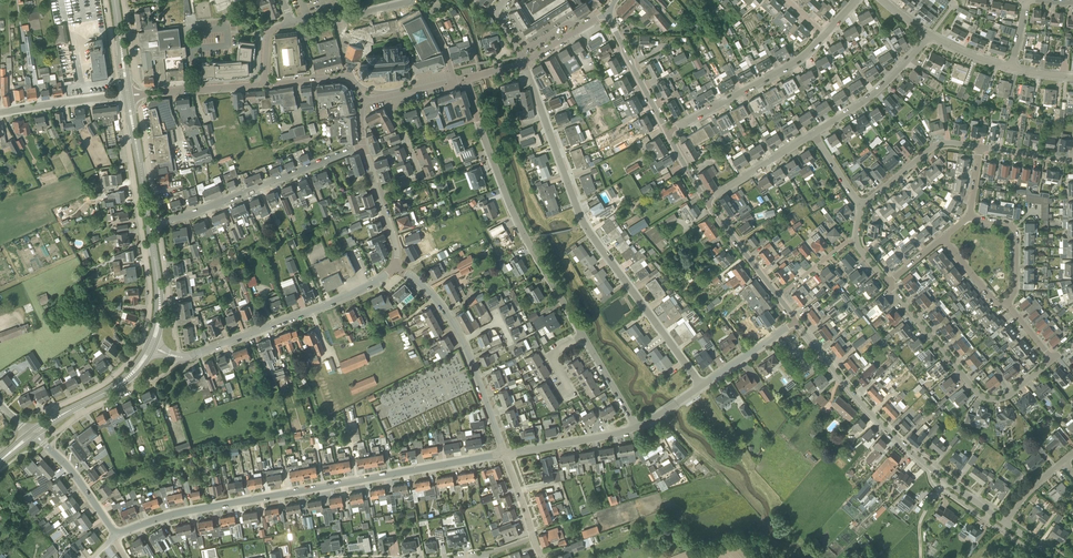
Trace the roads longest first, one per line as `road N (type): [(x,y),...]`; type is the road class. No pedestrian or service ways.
road 1 (residential): [(115,536),(177,513),(504,454)]
road 2 (residential): [(702,386),(586,226),(523,61)]
road 3 (tertiary): [(1004,522),(890,432),(796,321)]
road 4 (residential): [(583,336),(519,226),(467,78)]
road 5 (residential): [(178,357),(340,300),(395,265)]
road 6 (residential): [(888,283),(987,398),(1007,397),(1052,359)]
road 7 (residential): [(504,454),(451,319),(395,265)]
road 8 (residential): [(157,223),(364,146)]
road 9 (residential): [(145,251),(150,304),(139,347),(104,384),(51,409)]
road 10 (residential): [(667,133),(795,63),(824,35)]
road 11 (residential): [(814,133),(871,96),(929,35)]
road 12 (residential): [(981,147),(938,145),(862,204)]
road 13 (residential): [(504,454),(638,427)]
road 14 (tertiary): [(667,133),(609,12)]
road 15 (residential): [(706,201),(814,133)]
road 16 (residential): [(138,94),(264,81)]
road 17 (residential): [(0,112),(125,96)]
road 18 (residential): [(1005,302),(1015,290),(1015,233),(969,215)]
road 19 (residential): [(132,134),(145,251)]

